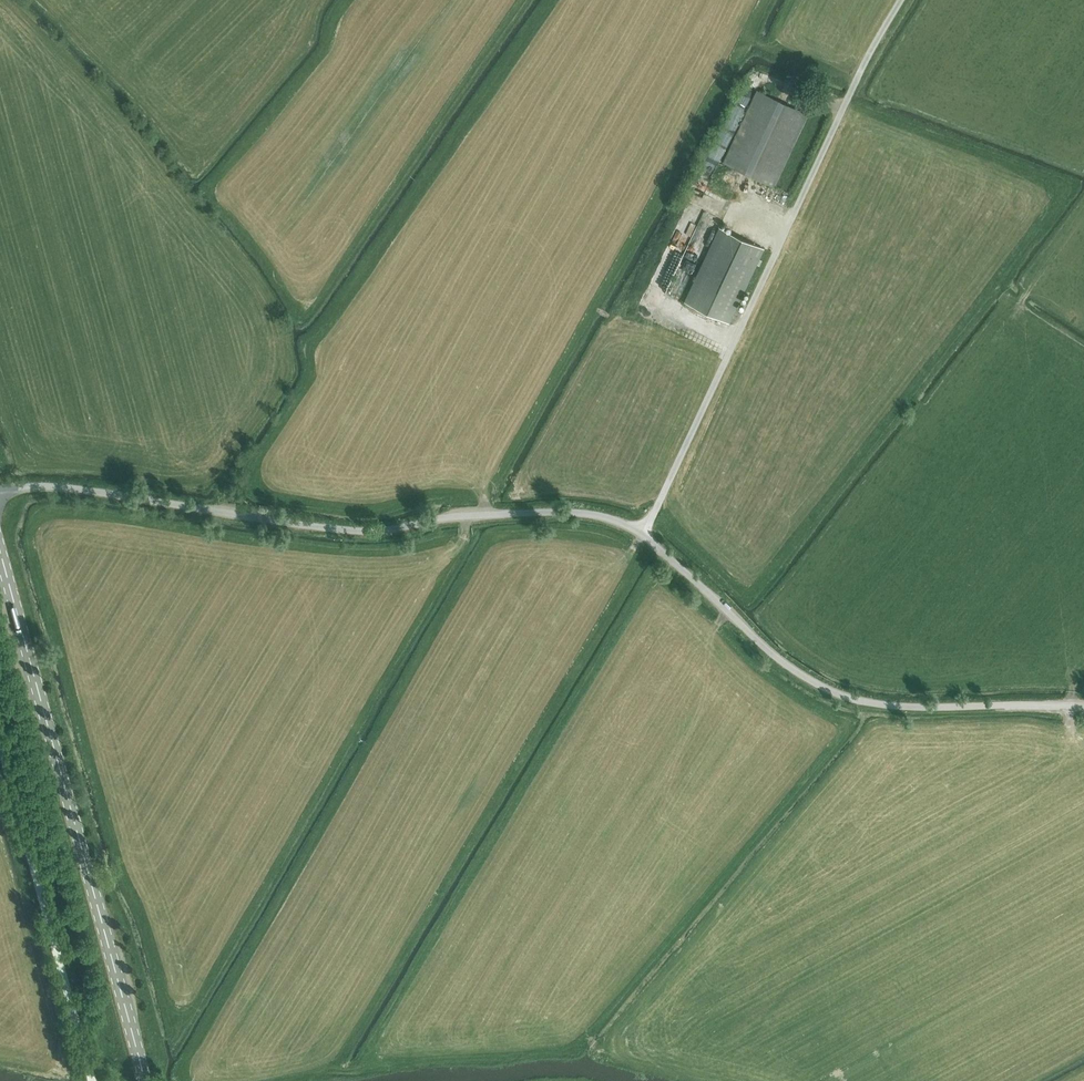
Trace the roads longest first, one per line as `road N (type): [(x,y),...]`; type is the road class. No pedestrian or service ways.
road 1 (unclassified): [(641,533),(578,512),(351,530),(78,489),(0,491)]
road 2 (unclassified): [(641,533),(901,0)]
road 3 (secondary): [(145,1080),(0,550)]
road 4 (unclassified): [(1083,705),(928,707),(849,697),(790,667),(641,533)]

